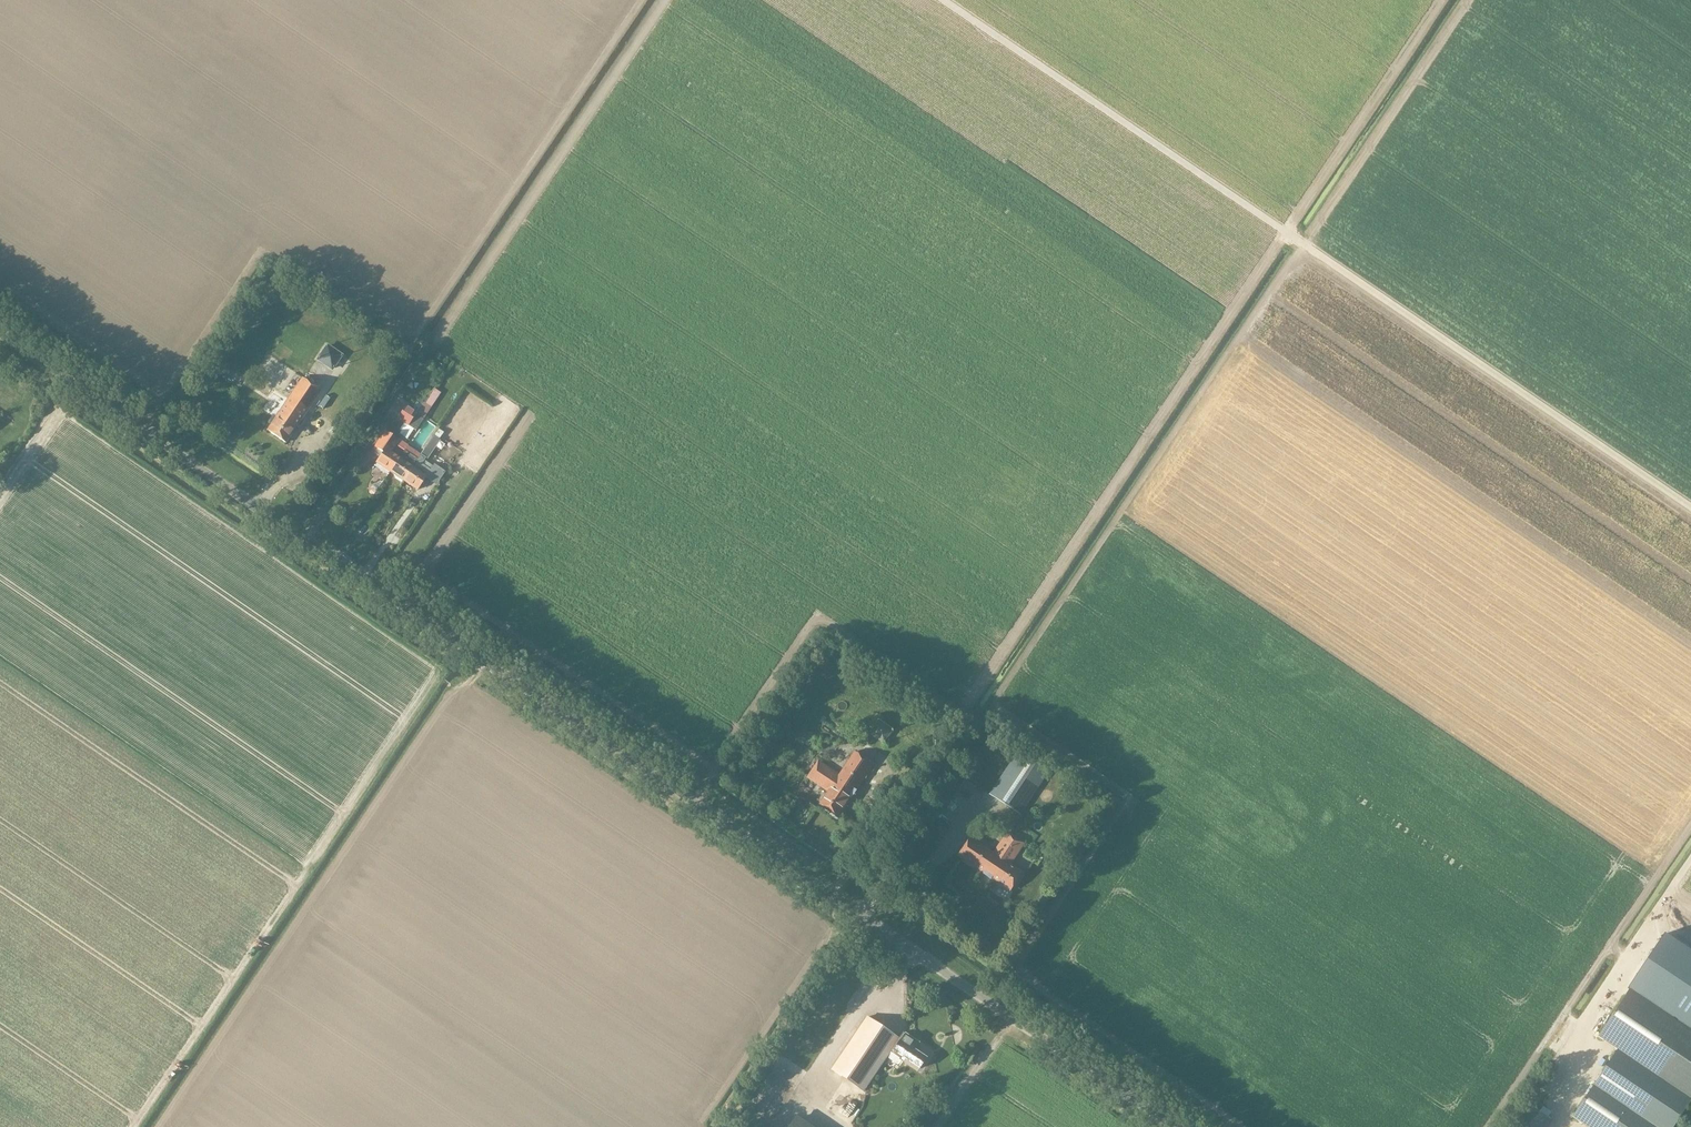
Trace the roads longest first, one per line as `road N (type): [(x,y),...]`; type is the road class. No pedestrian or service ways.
road 1 (unclassified): [(1174,1126),(0,333)]

